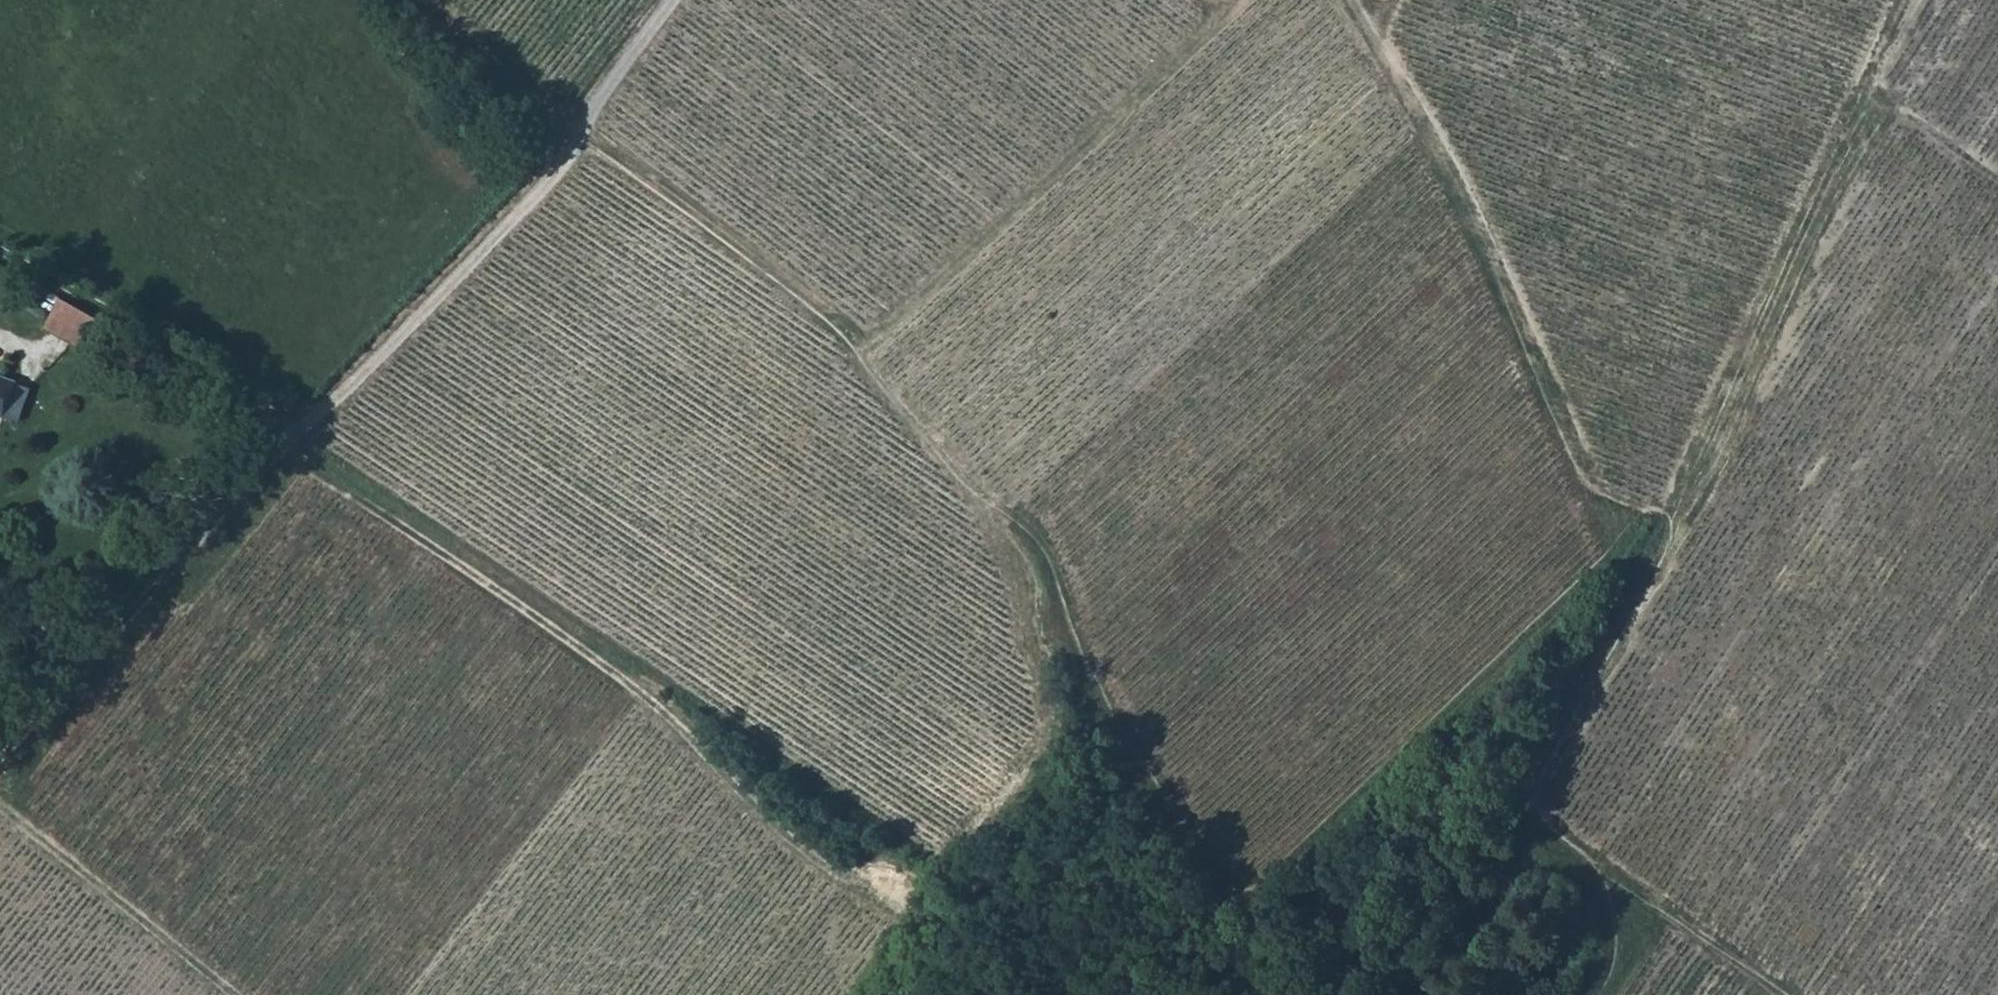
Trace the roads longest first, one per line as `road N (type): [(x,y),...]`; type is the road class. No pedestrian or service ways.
road 1 (track): [(1634,525),(1598,587),(1506,699),(1310,877),(1281,892),(1238,894),(1223,885),(1109,705),(1037,541),(949,462),(881,383),(843,322),(586,129)]
road 2 (track): [(1907,0),(1676,508),(1667,555),(1507,821)]
road 3 (track): [(288,439),(653,697),(690,730),(747,808),(896,910)]
road 4 (track): [(1356,0),(1484,231),(1597,503),(1634,525),(1676,508)]
road 5 (track): [(669,0),(599,90),(568,158),(350,393),(302,426)]
road 6 (track): [(854,994),(892,939),(908,859),(979,826),(1046,735),(1050,677),(1037,541)]
road 7 (track): [(861,348),(1204,36),(1233,0)]
road 8 (track): [(302,426),(0,759)]
road 9 (track): [(0,252),(302,426)]
road 10 (track): [(1780,994),(1578,847),(1535,809),(1530,780)]
road 11 (track): [(0,808),(232,994)]
road 12 (track): [(1865,90),(1997,180)]

